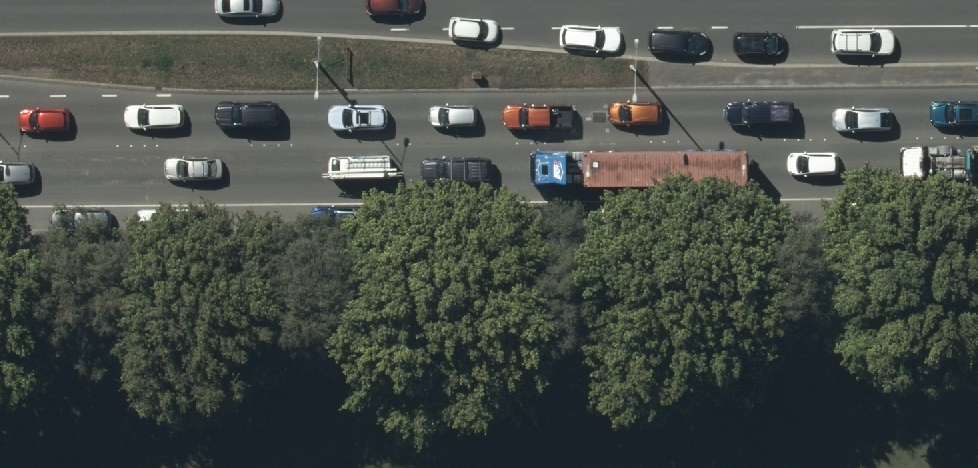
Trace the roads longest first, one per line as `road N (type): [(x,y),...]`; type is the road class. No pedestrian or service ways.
road 1 (trunk): [(977,136),(0,144)]

